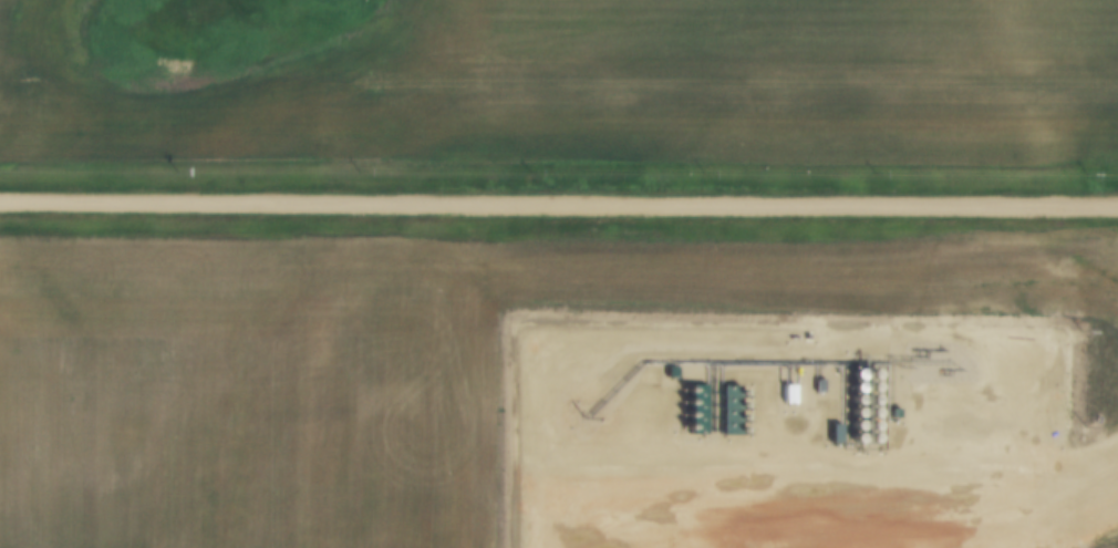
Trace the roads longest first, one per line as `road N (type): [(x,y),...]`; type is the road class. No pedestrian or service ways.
road 1 (residential): [(0,203),(1117,211)]

